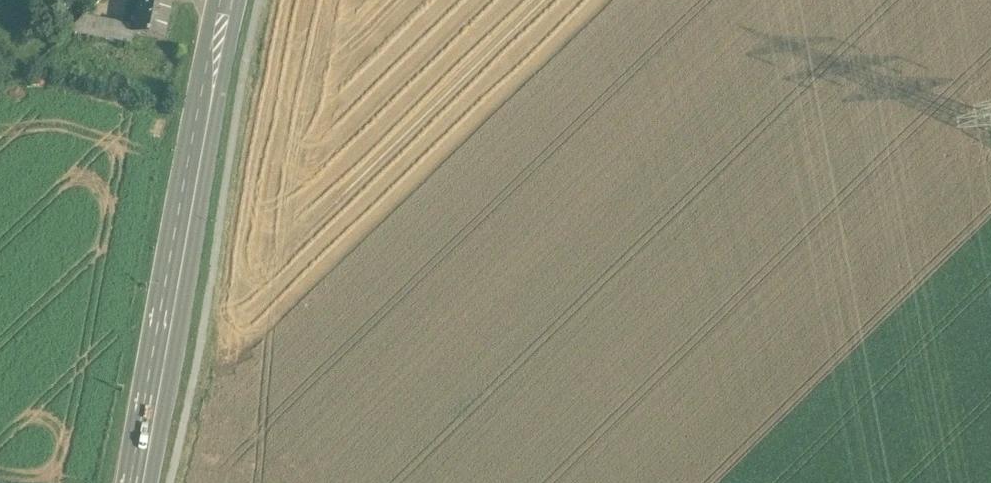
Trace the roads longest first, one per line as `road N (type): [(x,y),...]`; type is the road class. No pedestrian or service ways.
road 1 (primary): [(137,482),(227,0)]

